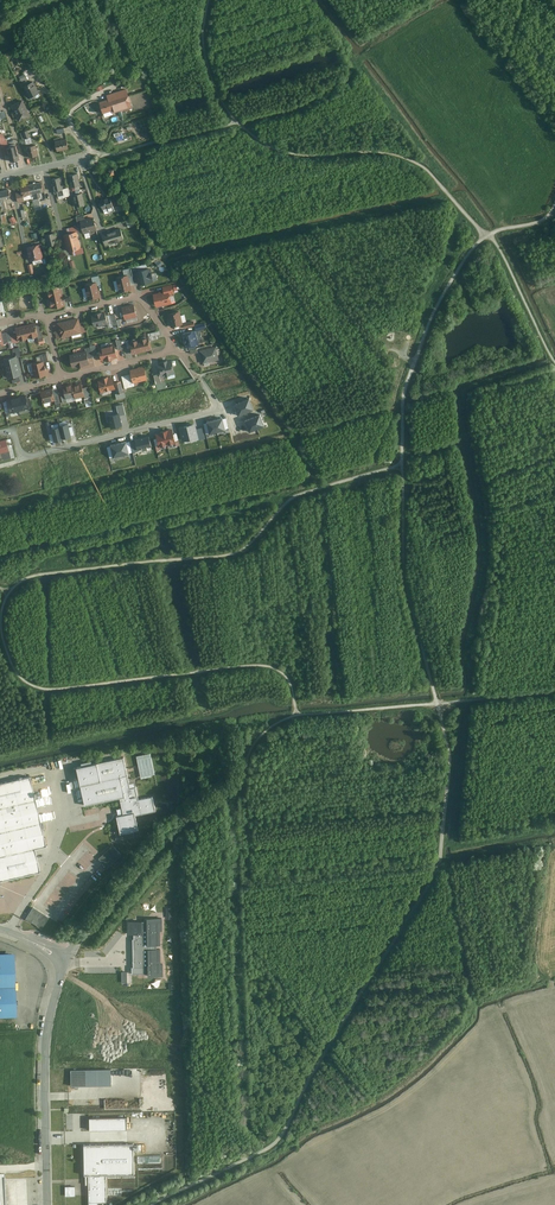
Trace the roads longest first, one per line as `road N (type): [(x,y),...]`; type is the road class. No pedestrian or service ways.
road 1 (residential): [(47,1204),(45,1053),(61,964),(0,930)]
road 2 (residential): [(0,433),(15,436),(23,458),(216,409),(197,378)]
road 3 (residential): [(47,318),(137,298),(177,350)]

